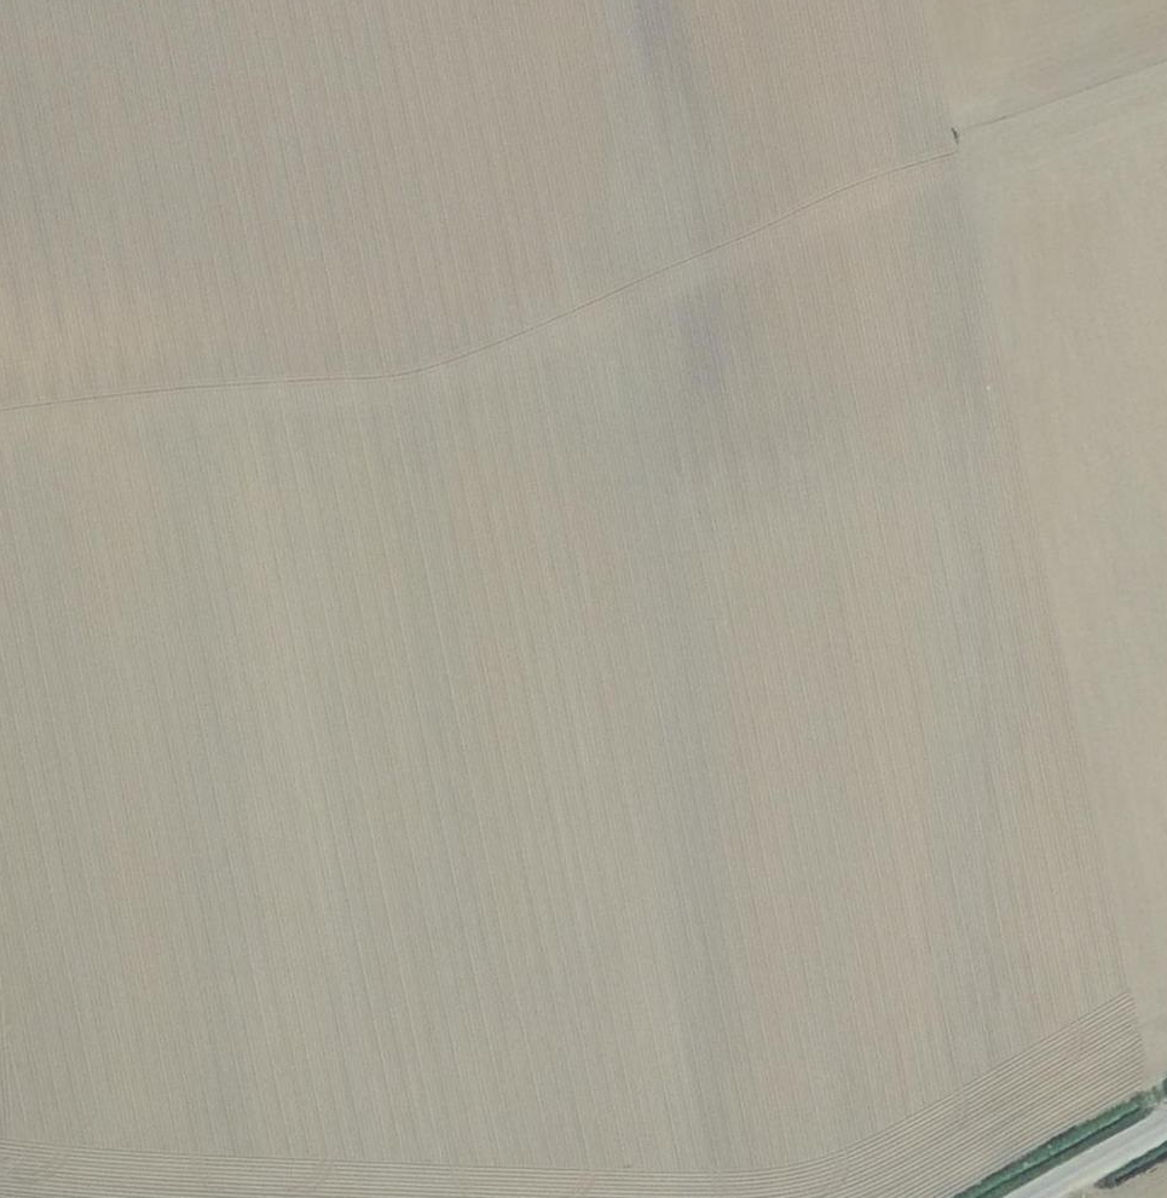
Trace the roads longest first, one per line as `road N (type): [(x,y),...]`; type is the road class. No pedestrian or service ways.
road 1 (unclassified): [(1166,1124),(1034,1197)]

